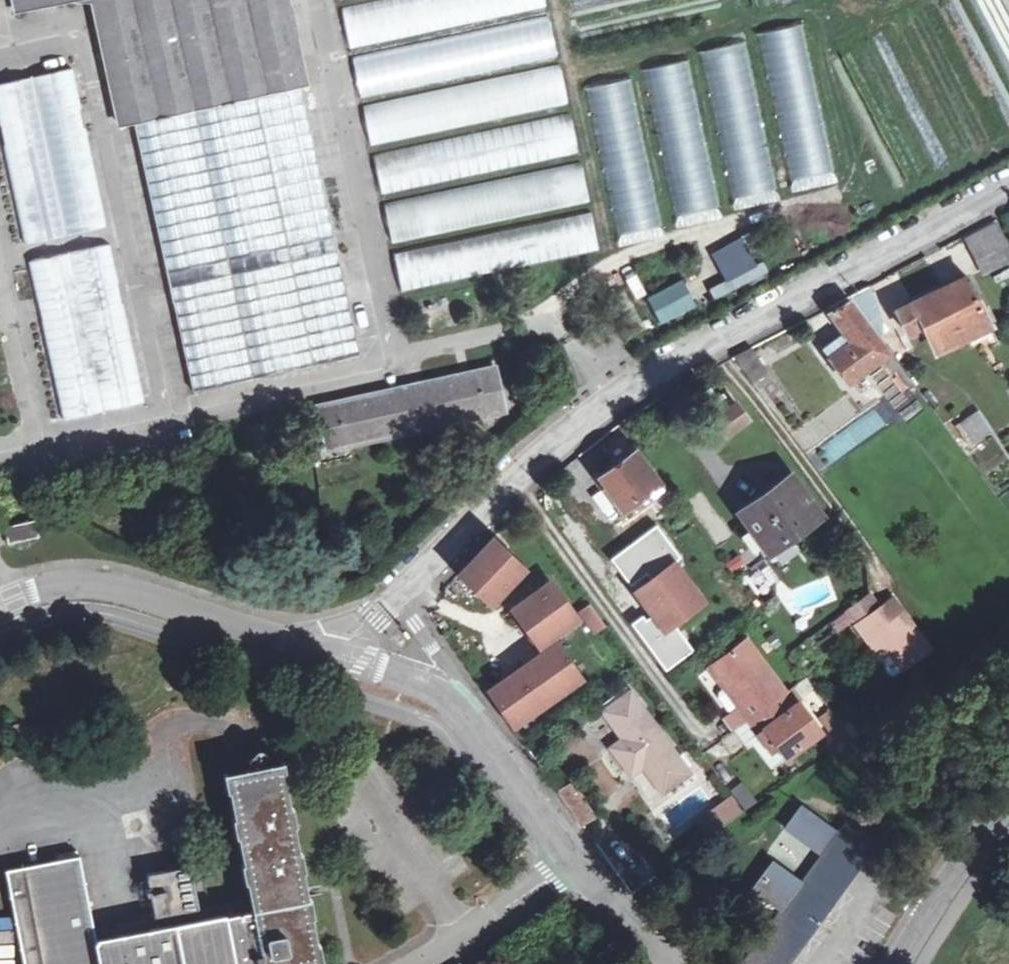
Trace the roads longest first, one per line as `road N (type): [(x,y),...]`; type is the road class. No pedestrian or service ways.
road 1 (residential): [(408,594),(515,479),(616,396),(720,332),(1008,181)]
road 2 (tertiary): [(0,604),(35,588),(107,587),(335,656)]
road 3 (tertiary): [(663,963),(575,863),(478,723)]
road 4 (tertiary): [(1008,802),(900,963)]
road 5 (tertiary): [(478,723),(426,687),(335,656)]
road 6 (residential): [(478,723),(408,594)]

